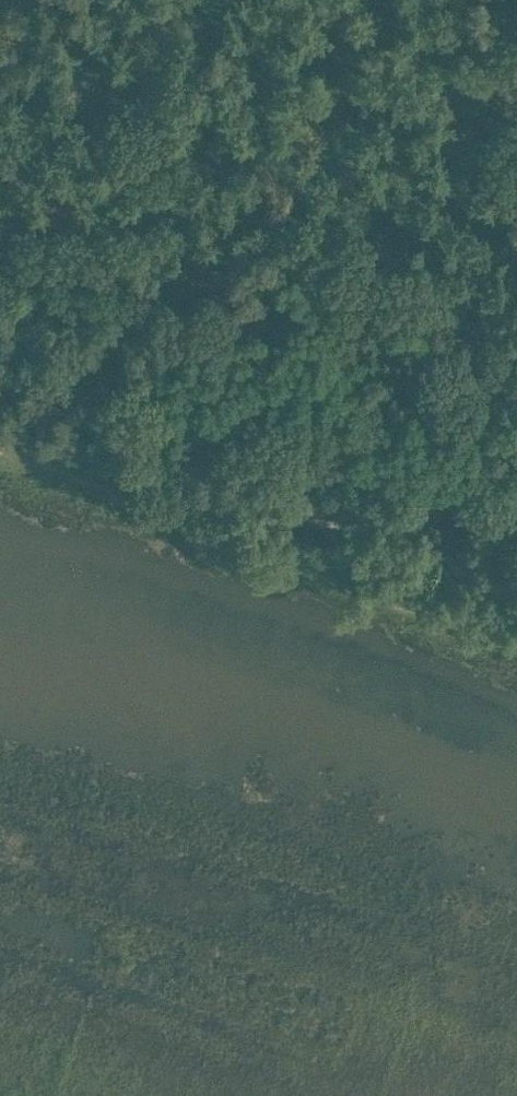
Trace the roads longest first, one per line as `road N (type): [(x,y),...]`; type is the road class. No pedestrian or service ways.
road 1 (track): [(0,28),(132,140),(198,178),(428,286),(516,316)]
road 2 (track): [(516,598),(0,391)]

